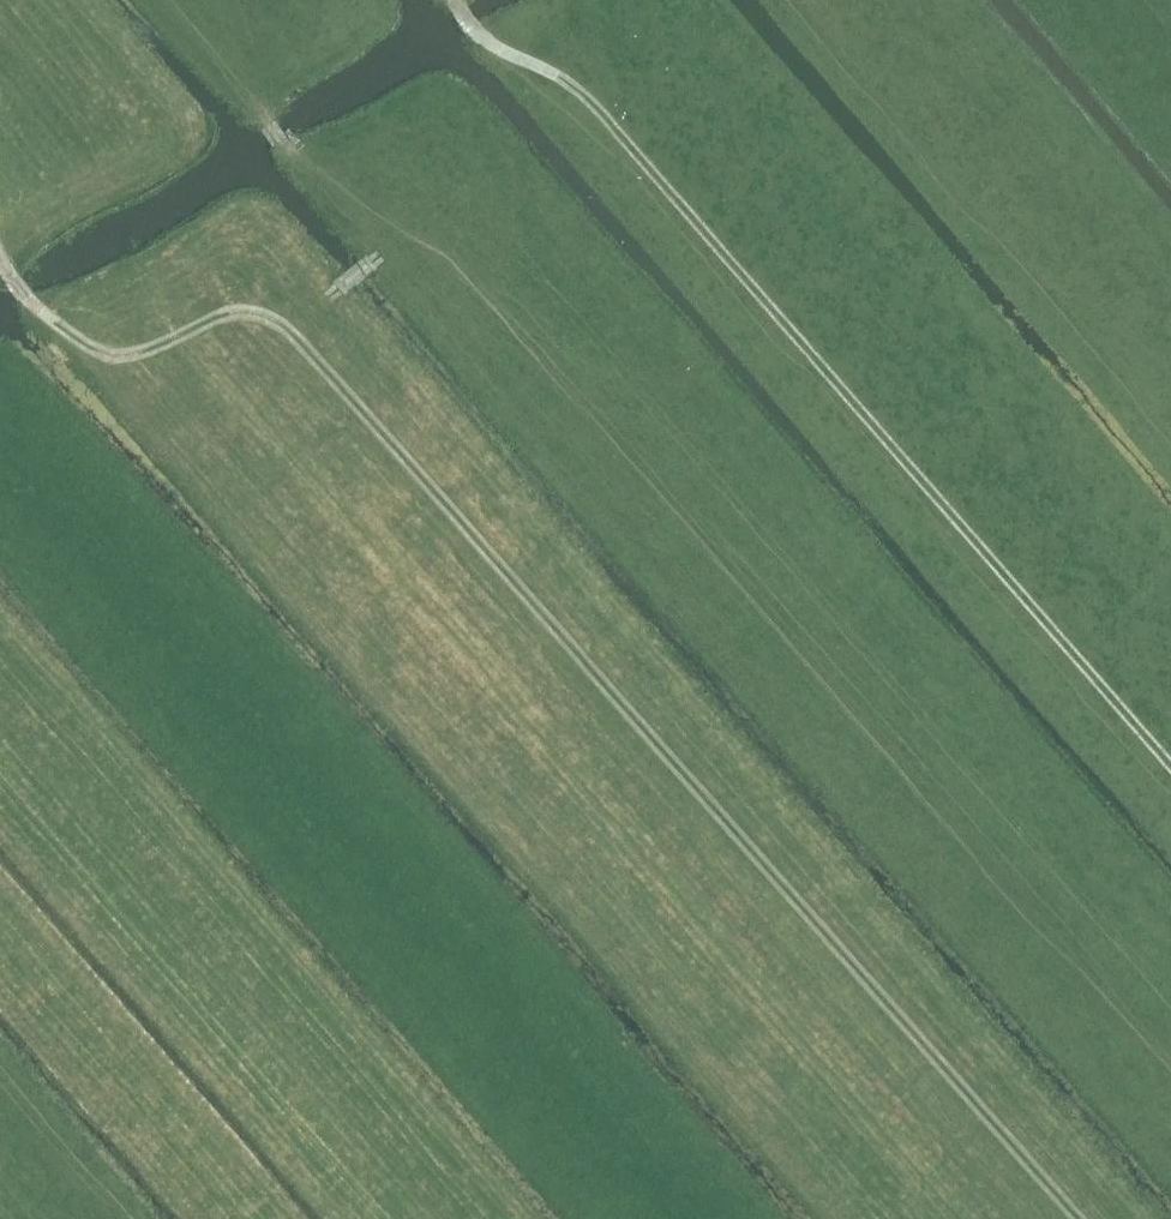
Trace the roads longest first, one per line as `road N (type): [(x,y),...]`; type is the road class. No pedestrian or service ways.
road 1 (track): [(1080,1218),(284,323),(231,313),(143,352),(111,356),(26,296),(0,251)]
road 2 (track): [(1170,764),(612,124),(562,77),(488,42),(454,0)]

